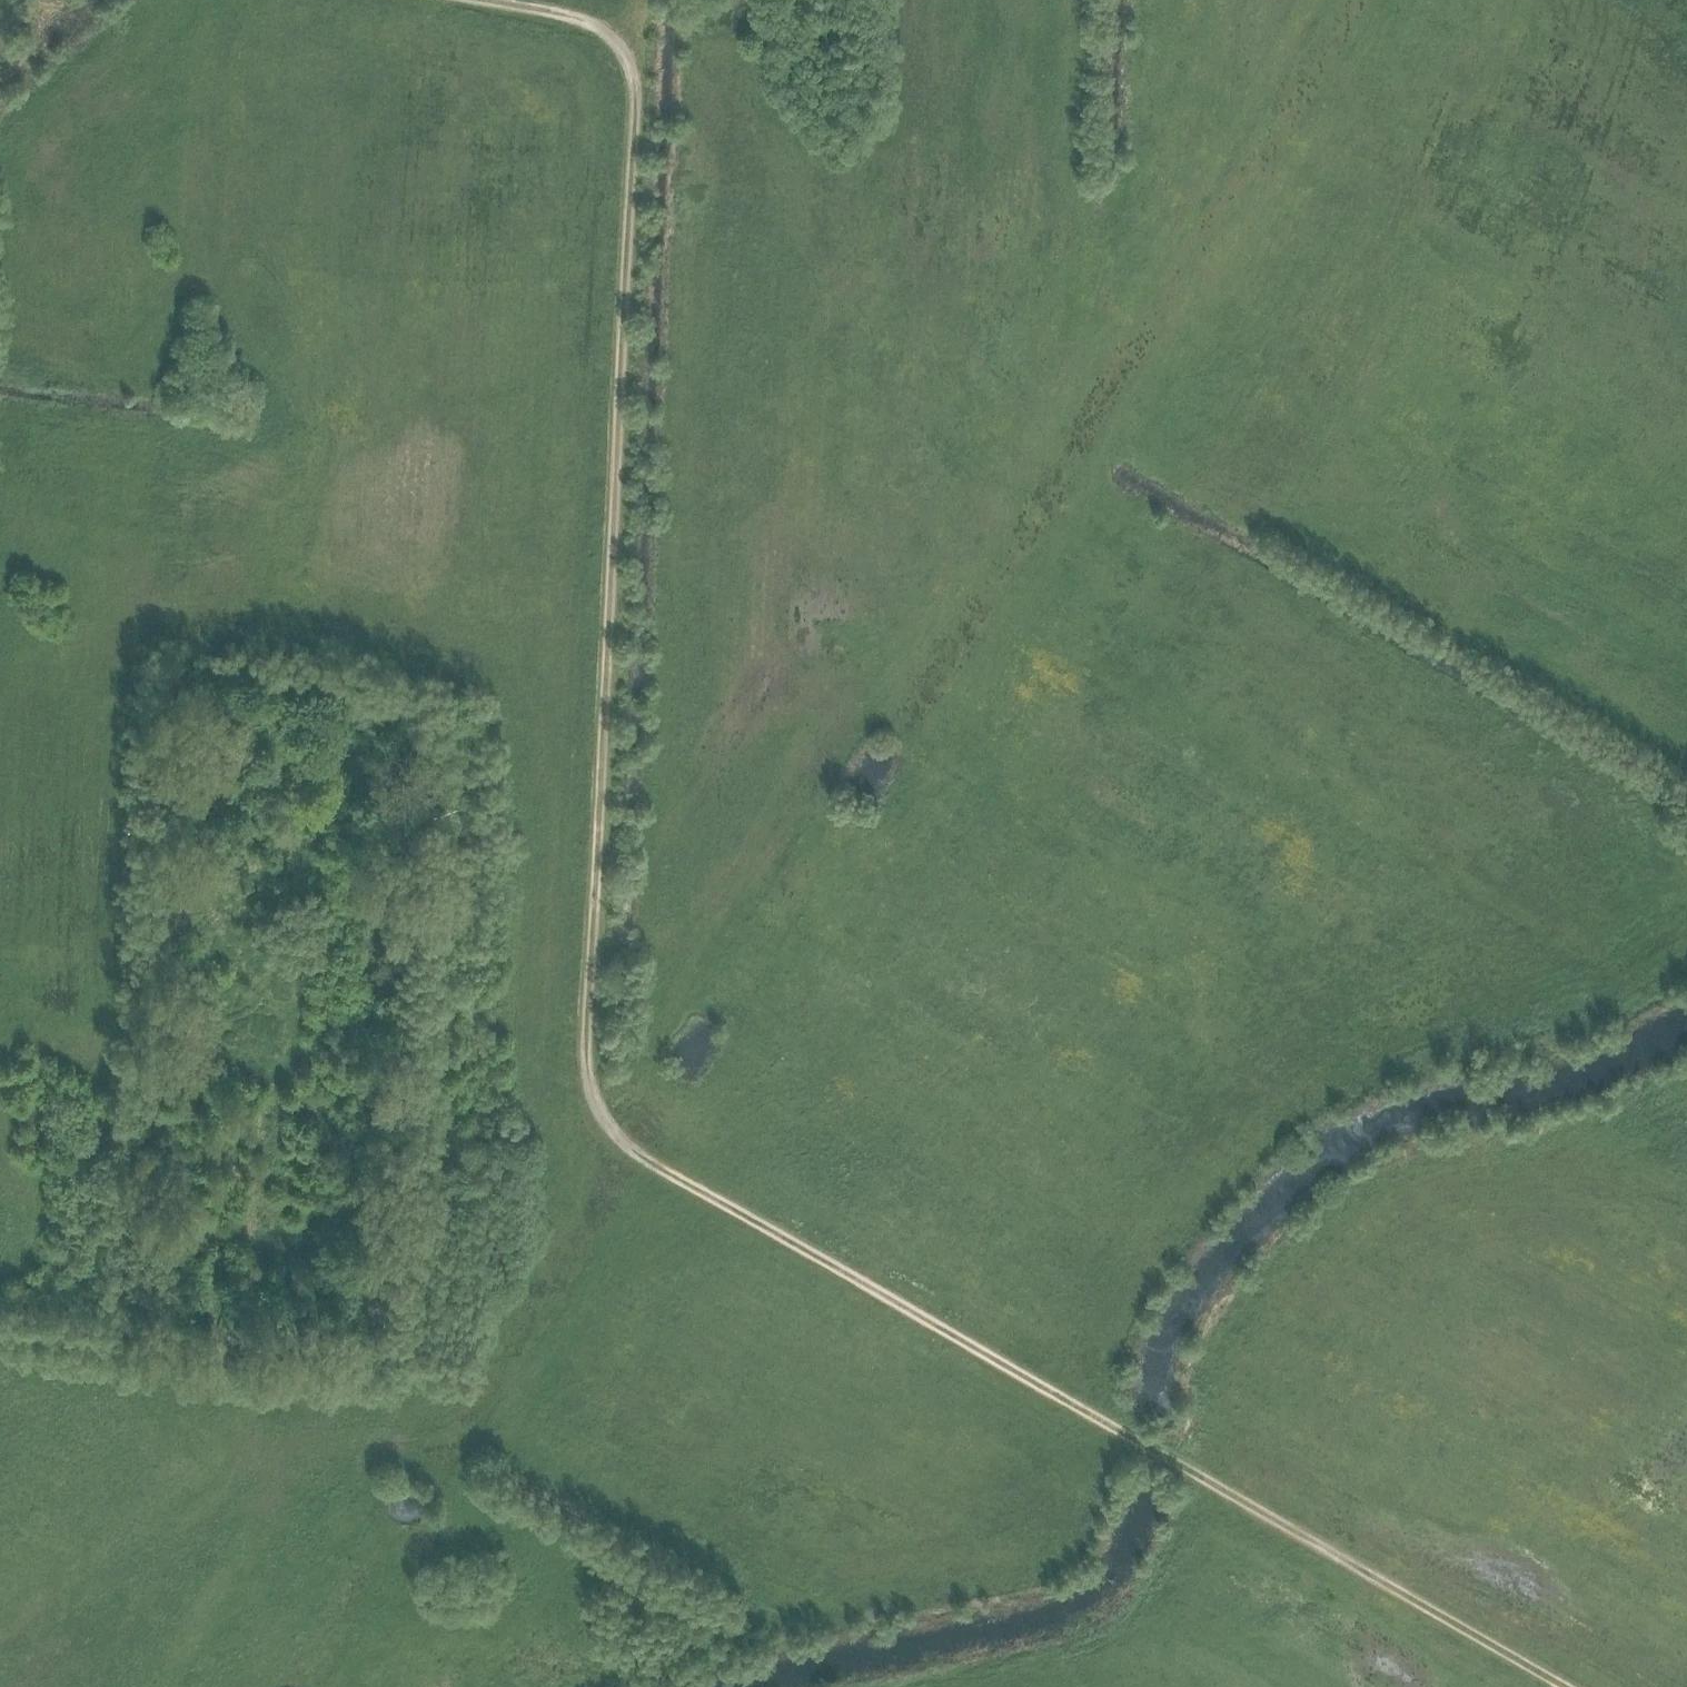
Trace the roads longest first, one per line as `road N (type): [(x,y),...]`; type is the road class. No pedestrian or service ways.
road 1 (track): [(1561,1686),(612,1138),(593,1100),(590,1047),(635,65),(622,40),(594,23),(466,0)]

